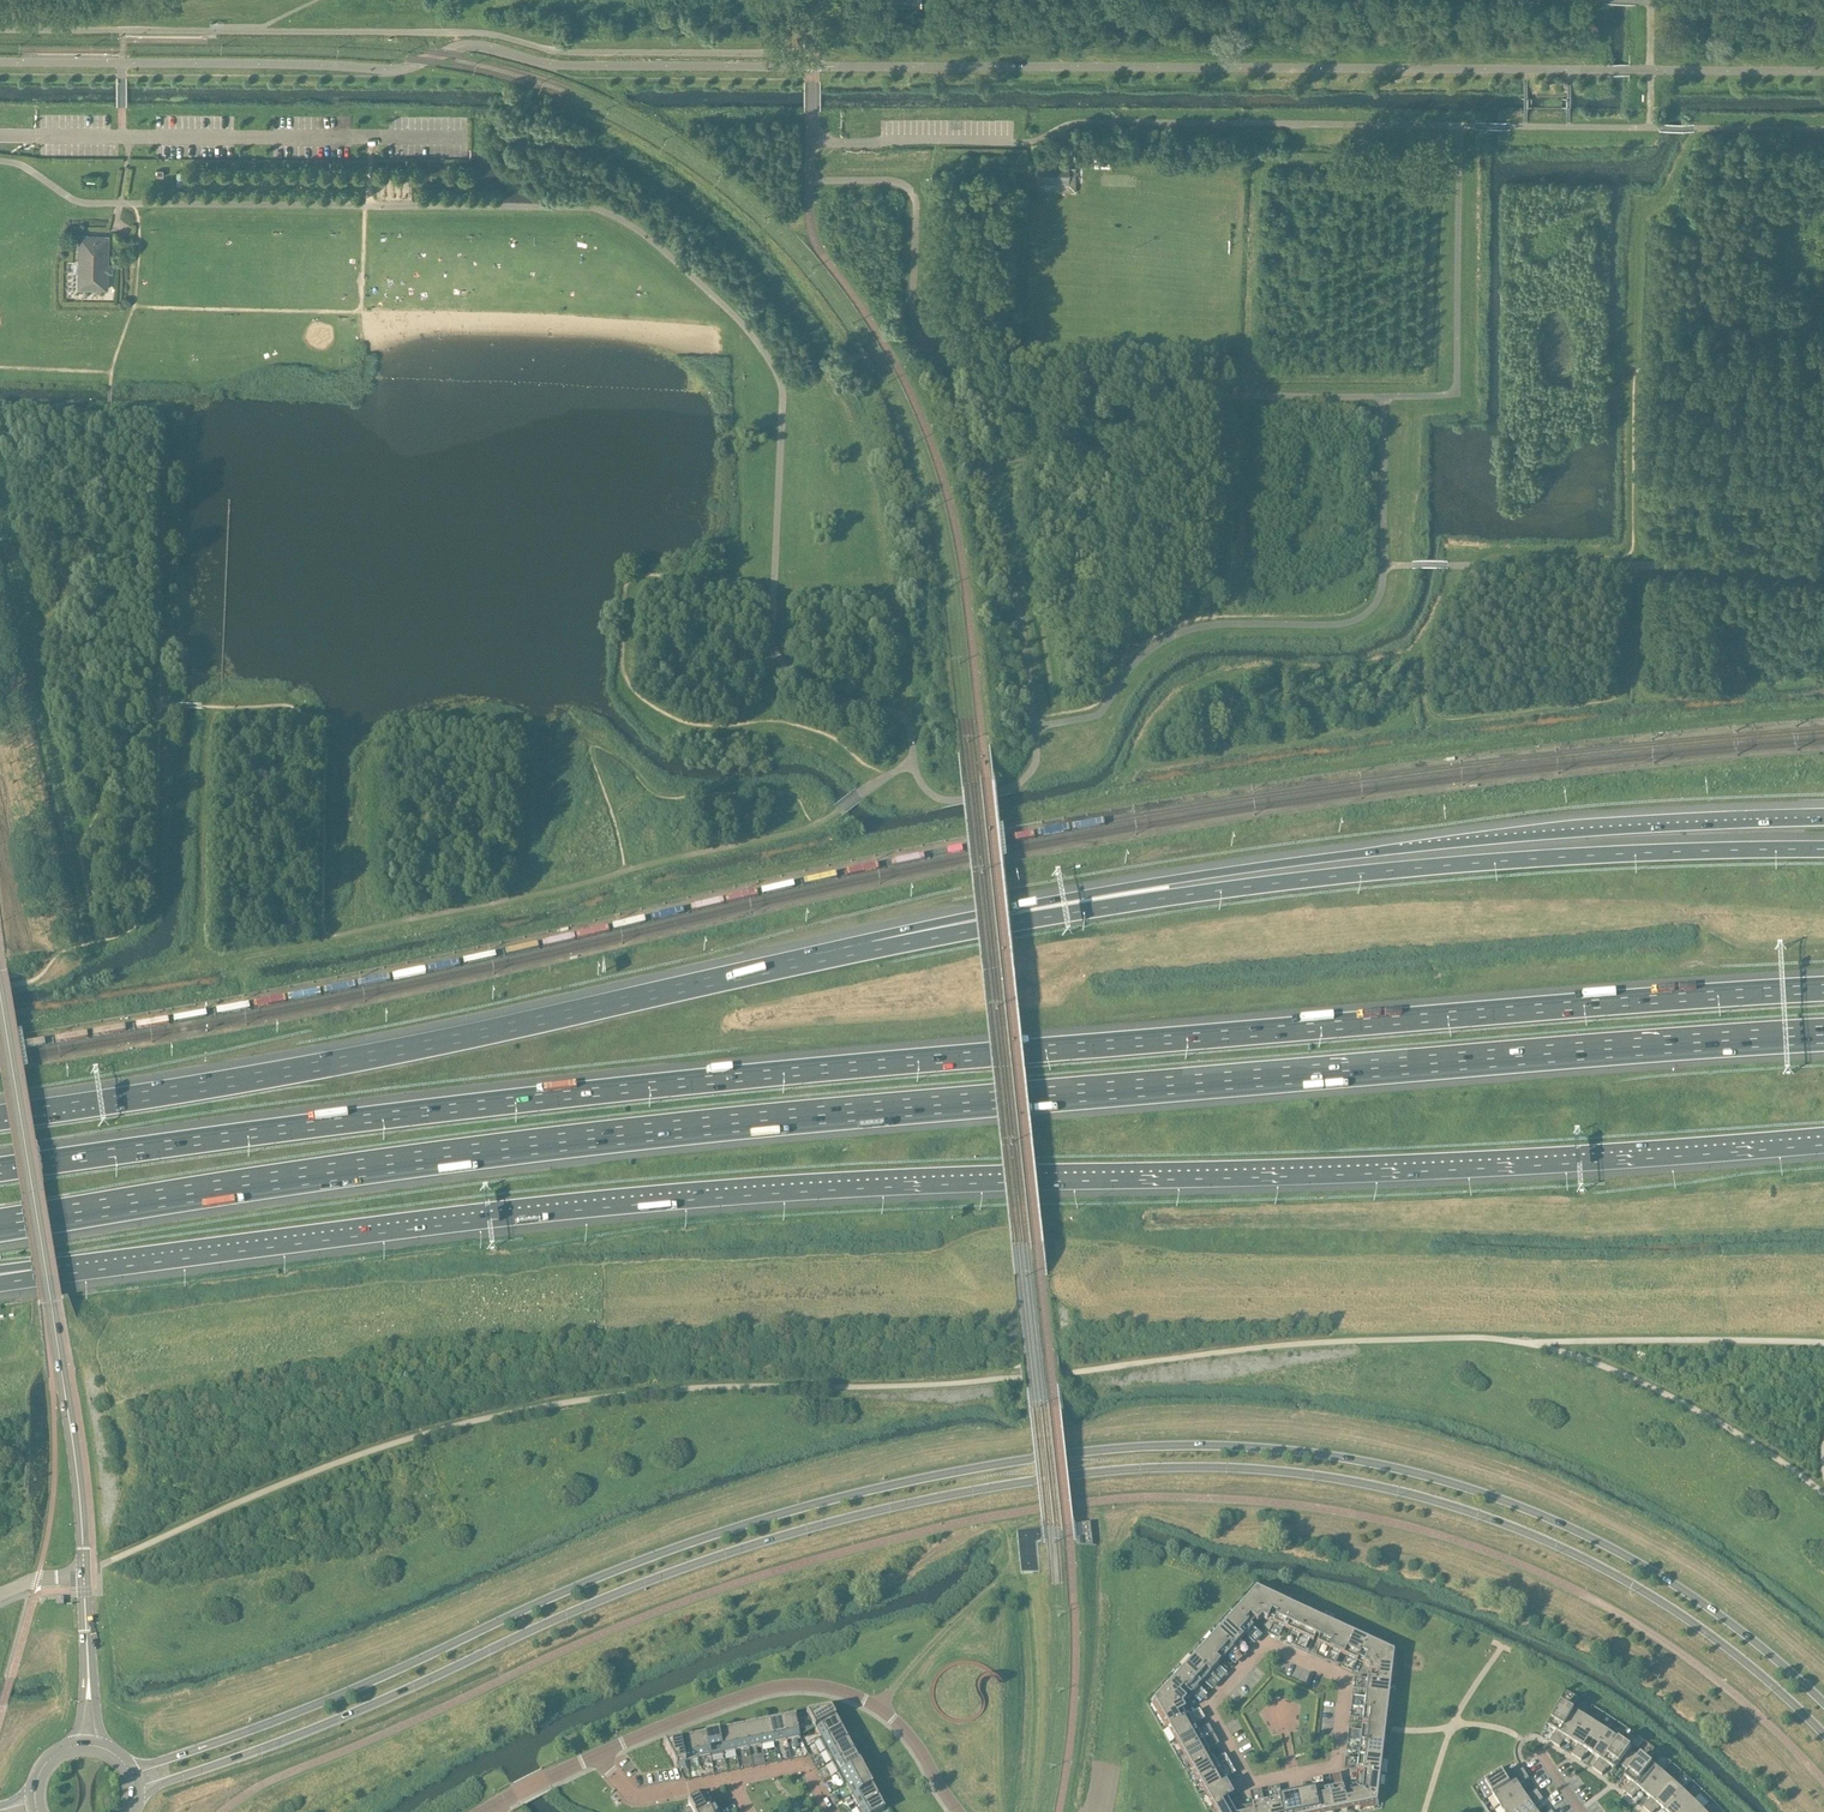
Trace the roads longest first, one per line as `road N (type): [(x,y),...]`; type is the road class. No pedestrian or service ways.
road 1 (motorway): [(0,1223),(403,1162),(948,1103),(1823,1036)]
road 2 (motorway): [(1823,990),(938,1047),(610,1082),(0,1167)]
road 3 (secondary): [(1823,1707),(1739,1629),(1647,1568),(1532,1511),(1339,1456),(1236,1444),(1121,1445),(943,1471),(730,1525),(624,1563),(316,1704),(129,1770)]
road 4 (secondary): [(135,1792),(309,1730),(630,1584),(736,1545),(945,1492),(1120,1467),(1235,1466),(1335,1477),(1517,1527),(1636,1587),(1724,1646),(1823,1738)]
road 5 (motorway): [(60,1272),(684,1195),(1493,1165),(1823,1139)]
road 6 (motorway): [(1823,817),(1541,833),(1245,867),(1019,907),(871,947)]
road 7 (motorway): [(1823,847),(1567,852),(1404,865),(871,947)]
road 8 (motorway): [(871,947),(399,1050),(0,1114)]
road 9 (unclassified): [(813,54),(569,53),(484,34),(0,29)]
road 10 (tertiary): [(87,1744),(77,1471),(0,1003)]
road 11 (track): [(836,811),(781,835),(202,958)]
road 12 (residential): [(960,1811),(910,1734),(880,1707),(803,1685),(764,1689),(600,1756)]
road 13 (residential): [(1293,1777),(1339,1769),(1349,1682),(1271,1645),(1207,1709),(1248,1786)]
road 14 (track): [(880,1707),(994,1586),(1012,1557),(1012,1541)]
road 15 (unclassified): [(1607,0),(1823,2)]
road 16 (residential): [(600,1756),(633,1796),(732,1781)]
road 17 (residential): [(732,1781),(807,1767),(830,1811)]

